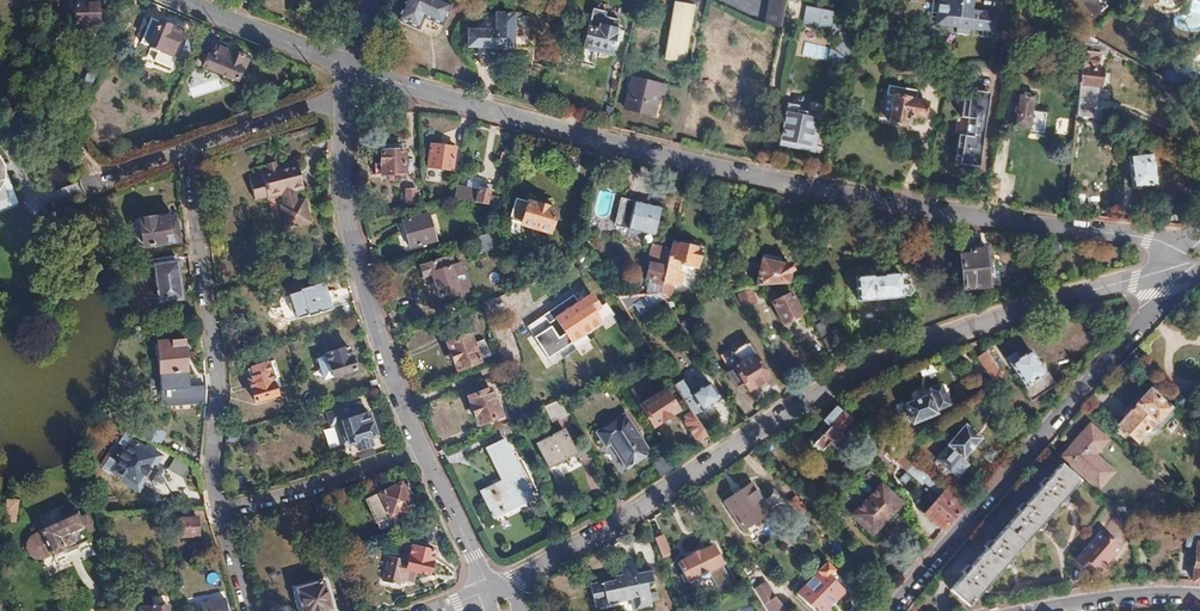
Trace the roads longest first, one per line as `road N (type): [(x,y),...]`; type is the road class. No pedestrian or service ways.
road 1 (tertiary): [(1177,251),(708,166),(350,68)]
road 2 (residential): [(1179,266),(1040,305),(872,366),(513,582)]
road 3 (residential): [(490,590),(384,355),(346,211),(345,99)]
road 4 (unclassified): [(890,610),(1186,272)]
road 5 (residential): [(78,191),(345,99)]
road 6 (tertiary): [(350,68),(185,0)]
road 7 (residential): [(1199,595),(1032,610)]

